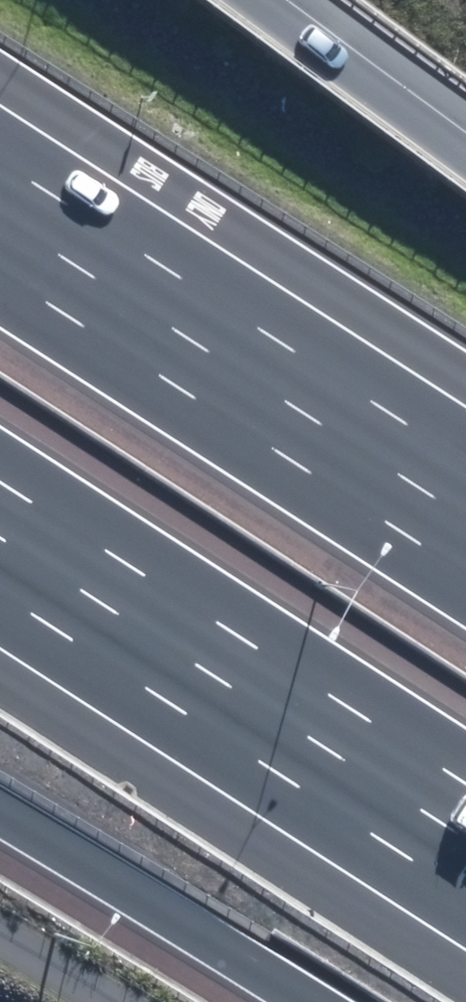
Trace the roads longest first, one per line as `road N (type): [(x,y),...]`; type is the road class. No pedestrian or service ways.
road 1 (motorway): [(465,833),(0,534)]
road 2 (motorway): [(0,194),(465,490)]
road 3 (motorway): [(302,1001),(0,816)]
road 4 (motorway): [(256,0),(465,153)]

